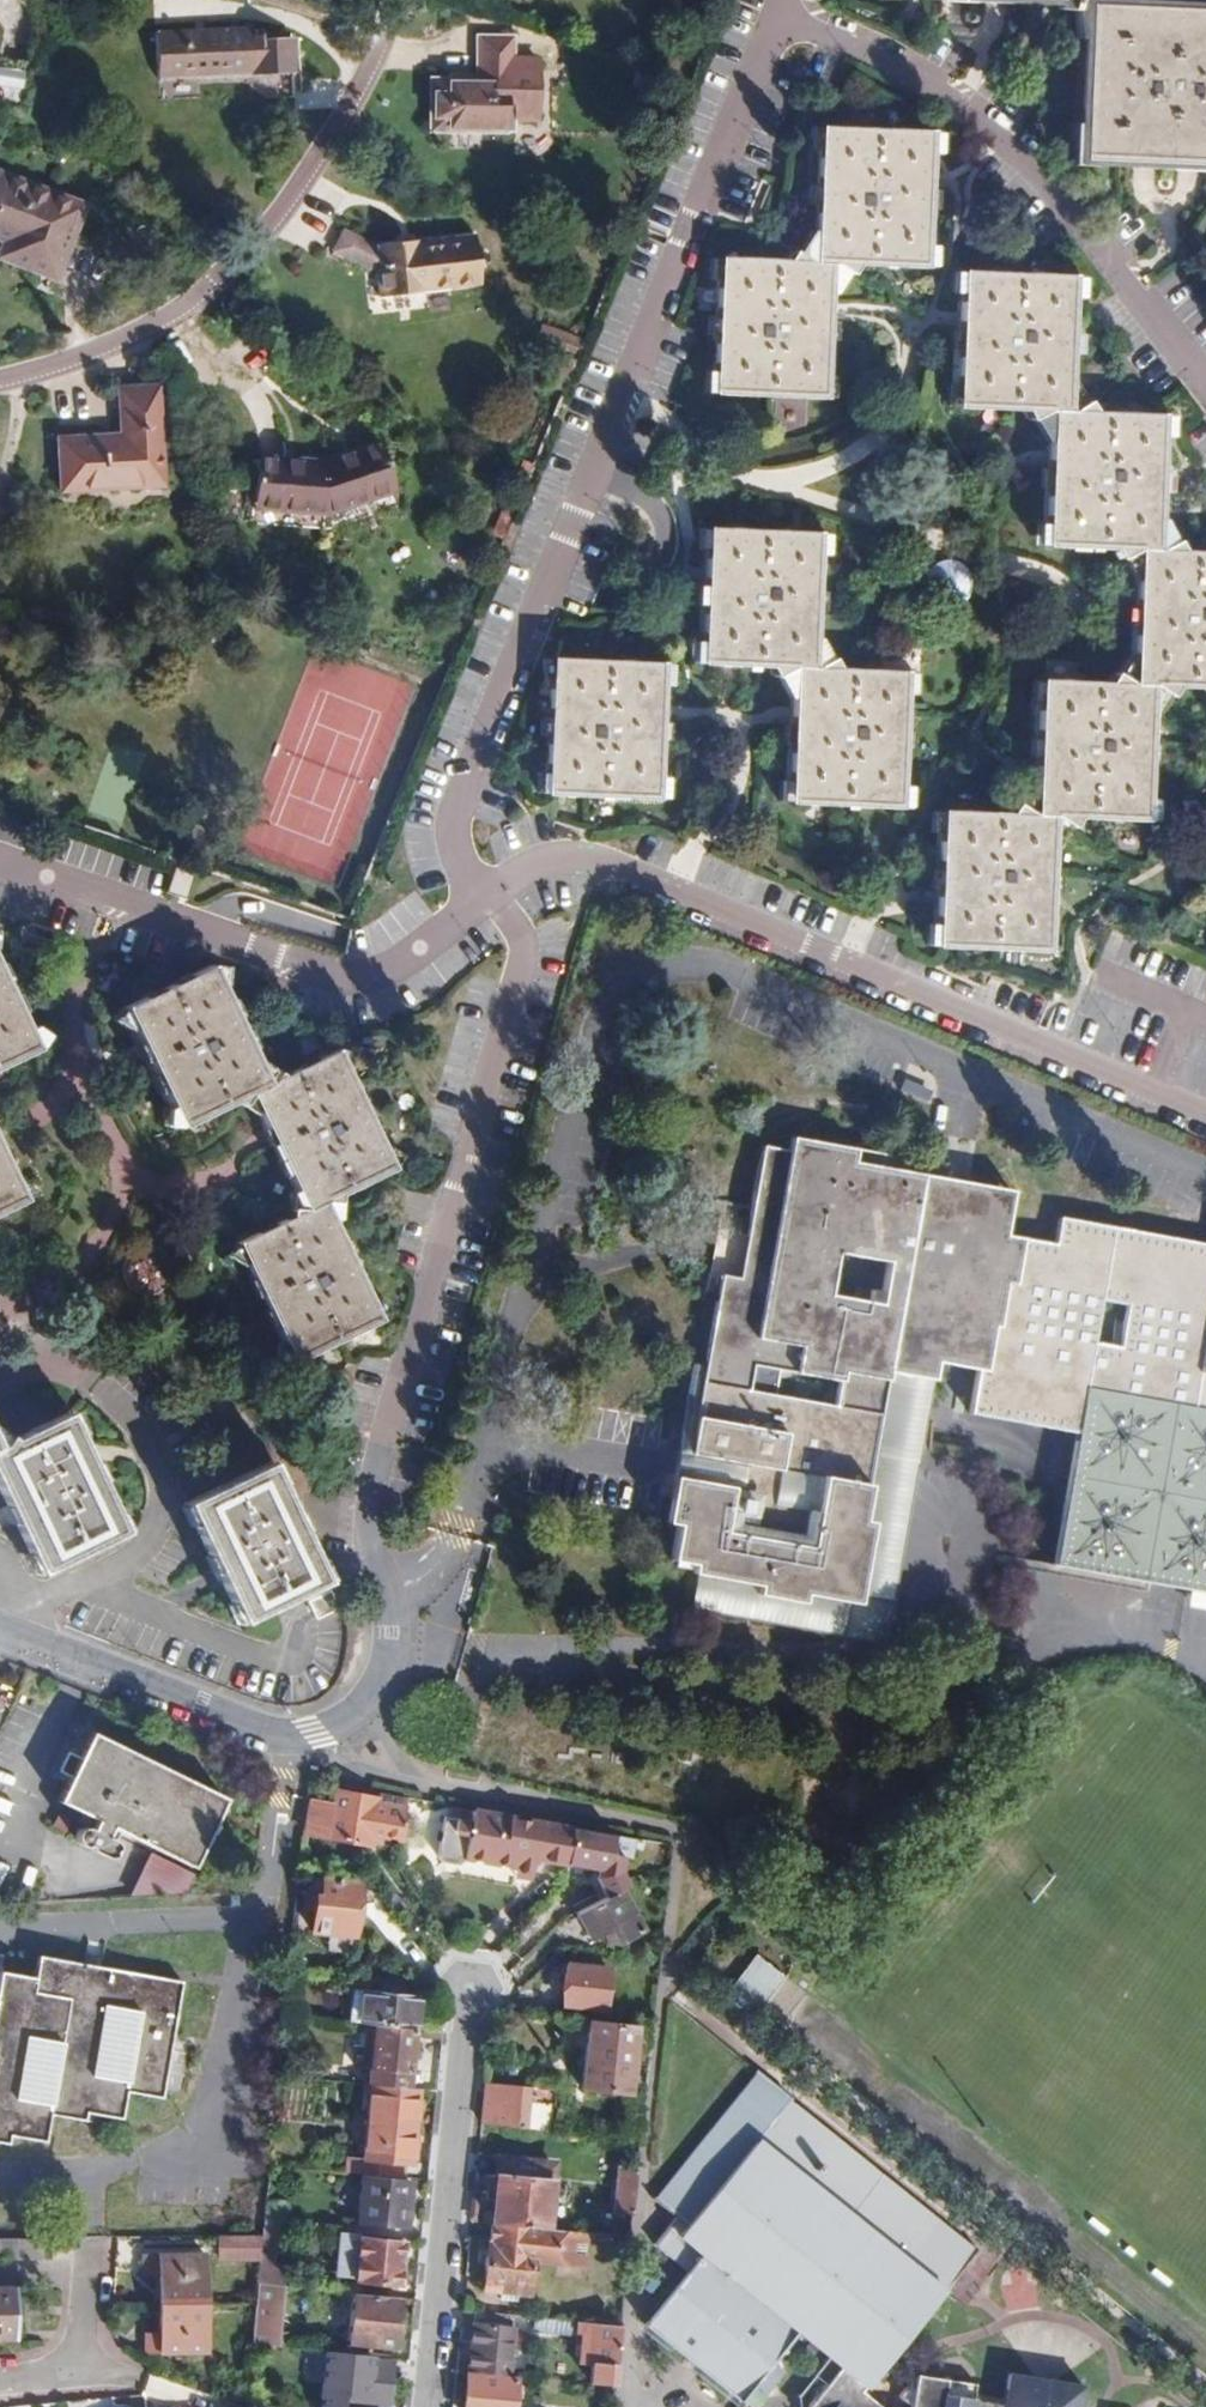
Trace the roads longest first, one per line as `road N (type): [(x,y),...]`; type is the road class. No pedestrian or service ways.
road 1 (residential): [(496,900),(468,887),(448,835),(477,760),(534,655),(786,24)]
road 2 (residential): [(496,900),(528,955),(381,1463),(371,1528),(392,1593)]
road 3 (residential): [(1205,1110),(600,856)]
road 4 (residential): [(1205,400),(986,127),(919,85),(786,24)]
road 5 (residential): [(496,900),(452,953),(346,980),(0,856)]
road 6 (residential): [(392,1593),(399,1642),(390,1676),(352,1741),(247,1718),(0,1625)]
road 7 (residential): [(0,2381),(45,2377),(81,2361),(93,2241)]

